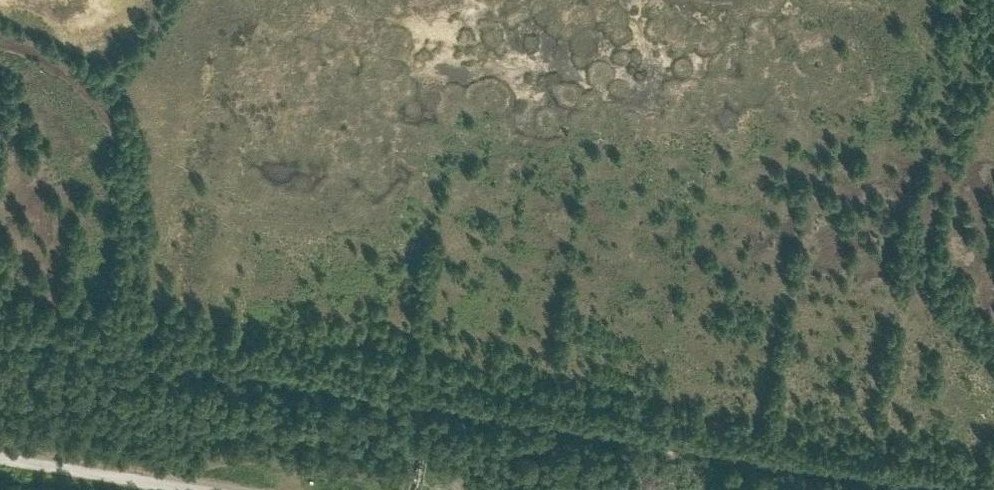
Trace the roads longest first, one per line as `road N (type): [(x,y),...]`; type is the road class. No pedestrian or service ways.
road 1 (track): [(0,446),(269,489)]

